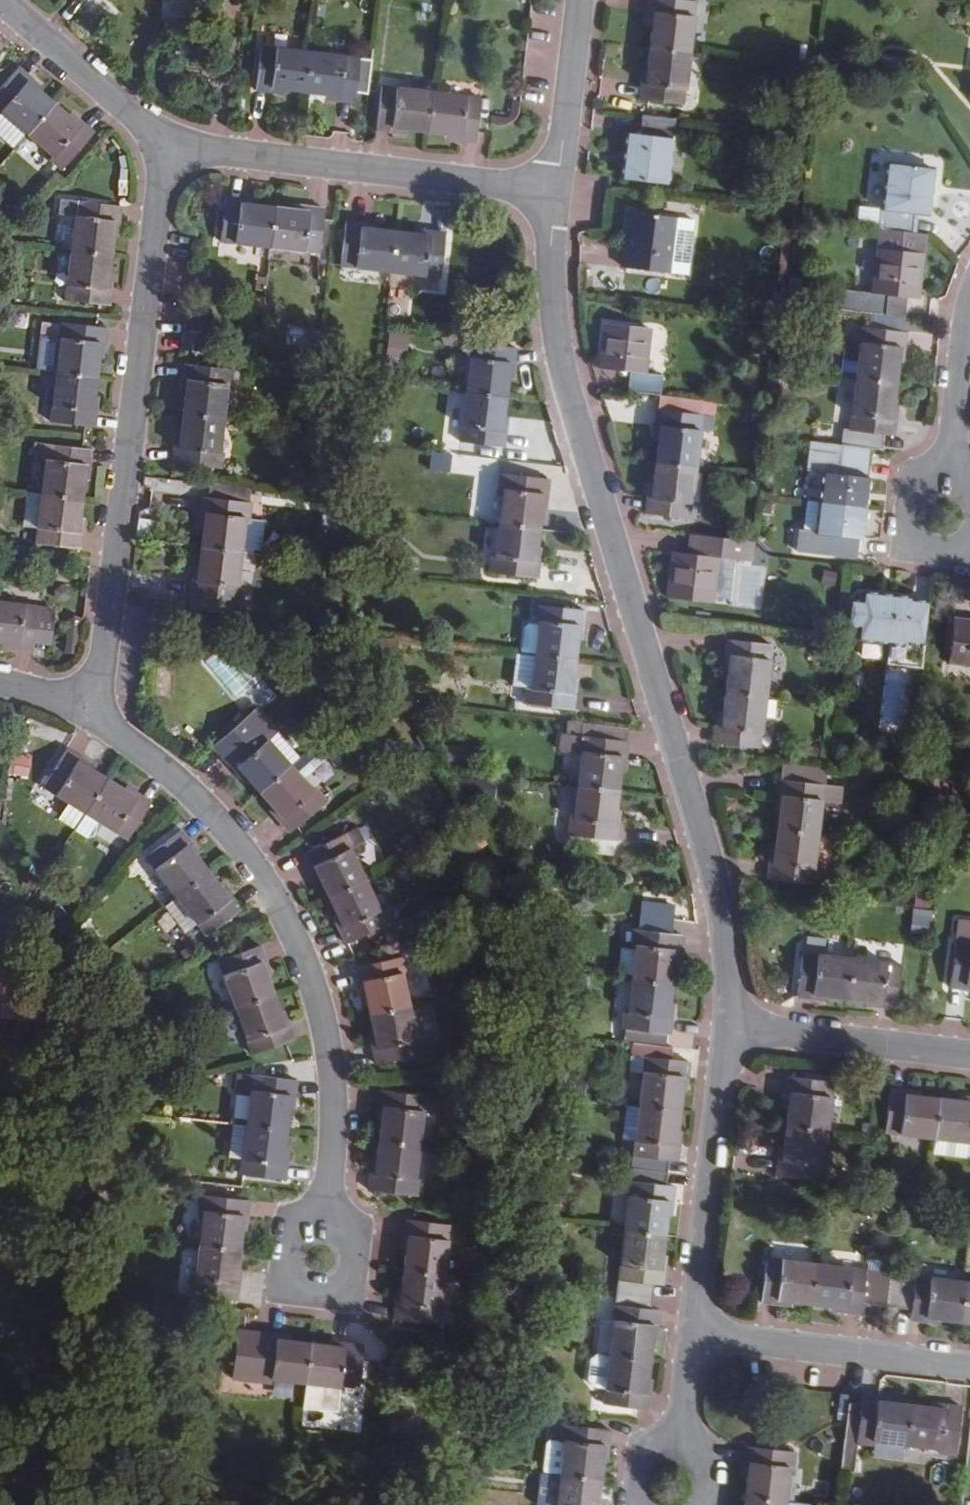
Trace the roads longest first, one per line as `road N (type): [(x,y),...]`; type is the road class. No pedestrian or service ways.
road 1 (residential): [(726,1028),(727,949),(716,885),(557,336),(556,193)]
road 2 (residential): [(95,718),(226,829),(295,940),(318,999),(335,1097),(320,1261)]
road 3 (residential): [(95,718),(170,150)]
road 4 (residential): [(556,193),(170,150)]
road 5 (residential): [(693,1336),(726,1028)]
road 6 (residential): [(693,1336),(969,1369)]
road 7 (residential): [(726,1028),(969,1057)]
road 8 (residential): [(170,150),(0,1)]
road 9 (residential): [(944,518),(969,310)]
road 10 (residential): [(556,193),(579,0)]
road 11 (residential): [(675,1489),(693,1336)]

